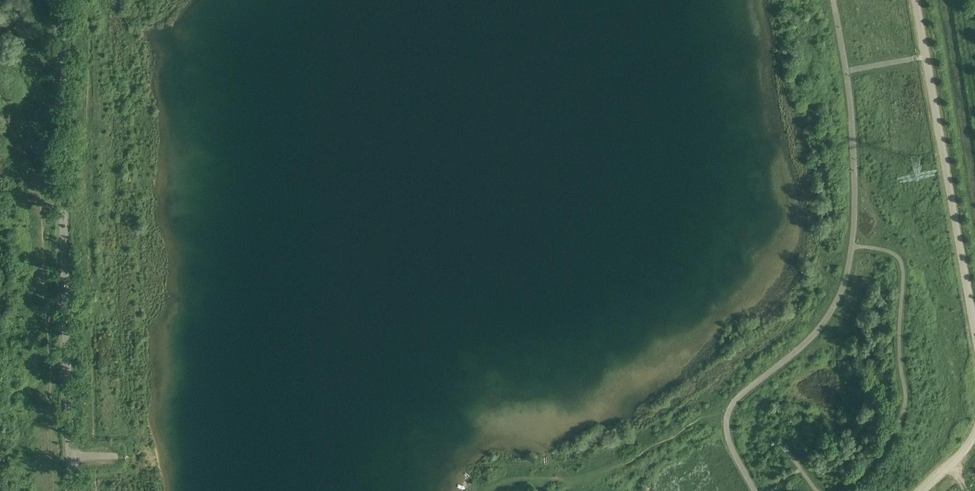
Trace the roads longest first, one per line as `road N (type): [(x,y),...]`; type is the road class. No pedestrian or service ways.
road 1 (tertiary): [(71,490),(59,0)]
road 2 (unclassified): [(974,336),(915,0)]

